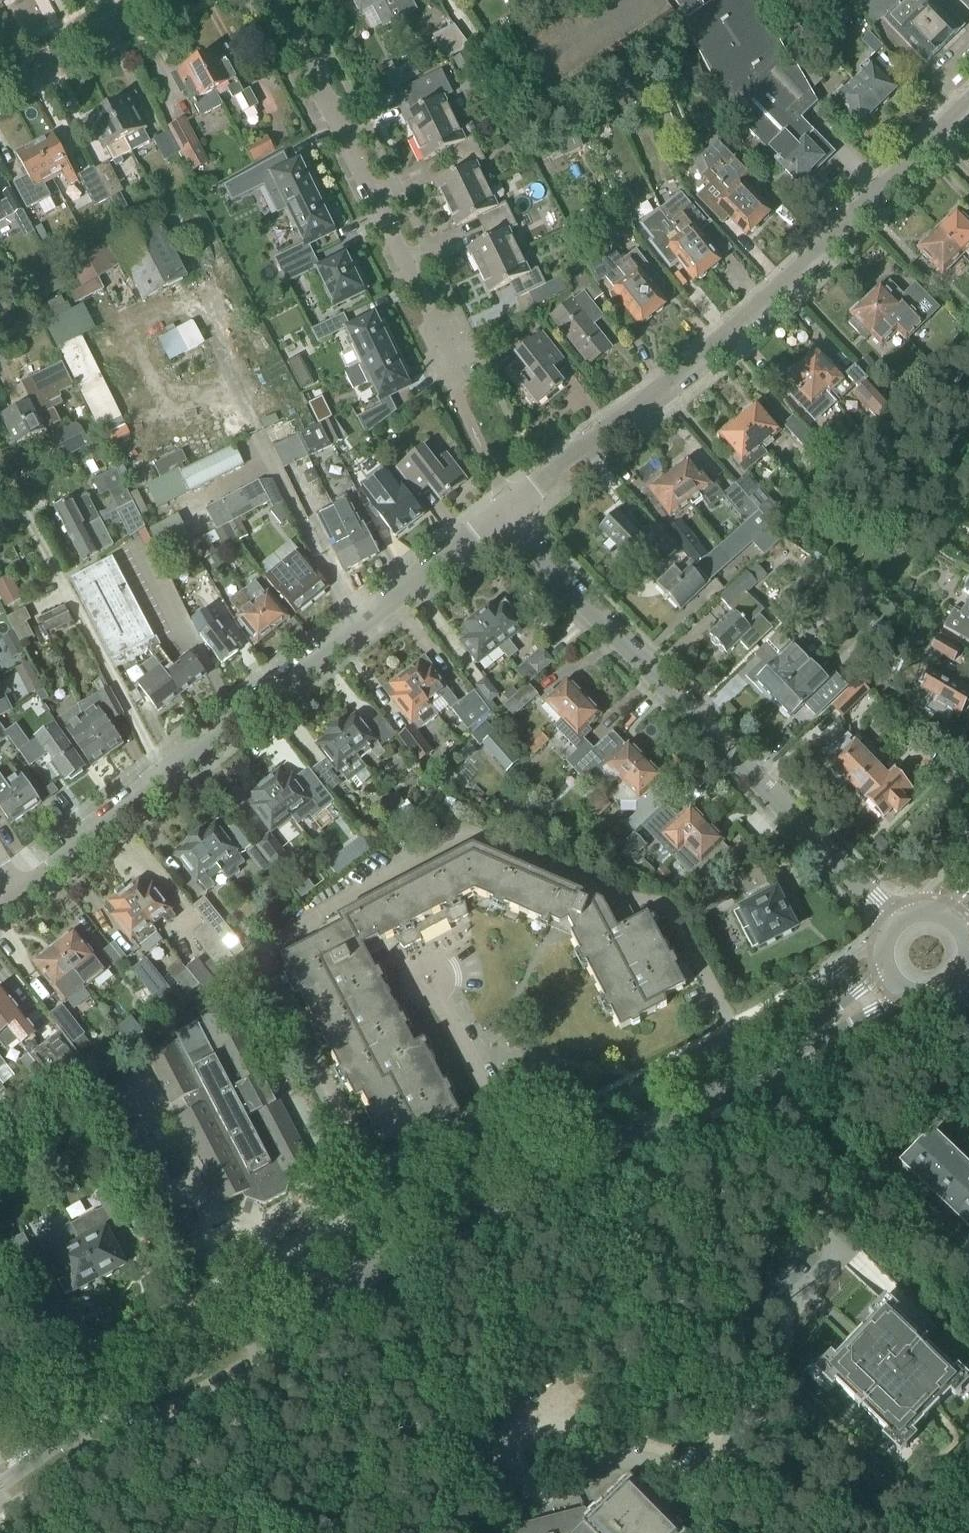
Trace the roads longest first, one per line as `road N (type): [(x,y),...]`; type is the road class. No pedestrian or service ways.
road 1 (residential): [(13,890),(511,512)]
road 2 (residential): [(511,512),(719,351),(968,111)]
road 3 (unclassified): [(270,1353),(779,1084),(770,1060)]
road 4 (residential): [(894,927),(526,546),(511,512)]
road 5 (tertiary): [(770,1060),(397,1253)]
road 6 (residential): [(453,367),(269,0)]
road 7 (unclassified): [(381,1222),(79,1385),(96,1417)]
road 8 (unclassified): [(60,1436),(90,1452),(270,1353)]
road 9 (tertiary): [(256,1330),(96,1417)]
road 10 (residential): [(0,81),(150,0)]
road 11 (tertiary): [(397,1253),(256,1330)]
road 12 (tertiary): [(894,983),(770,1060)]

